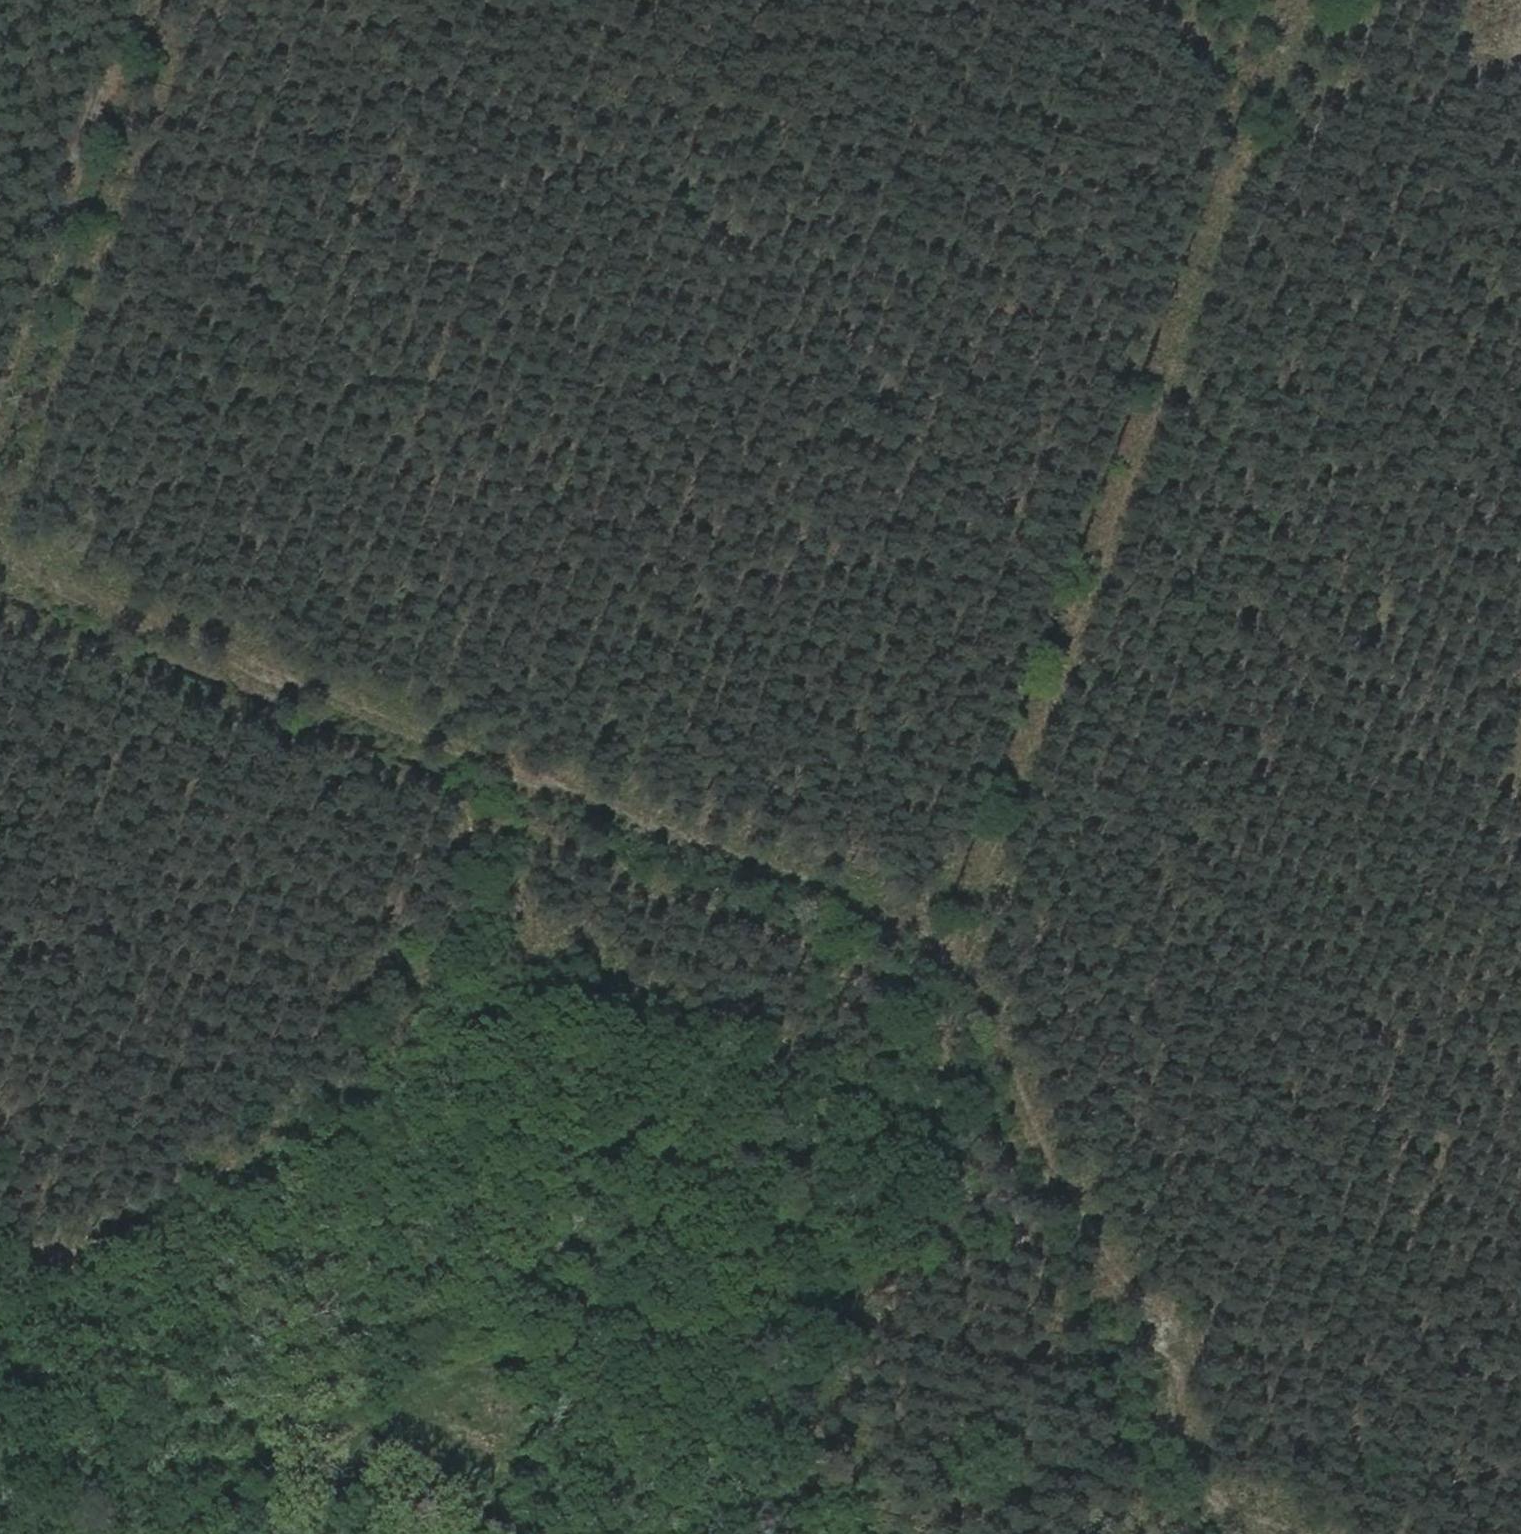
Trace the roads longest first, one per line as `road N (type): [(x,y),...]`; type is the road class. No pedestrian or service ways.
road 1 (track): [(0,1349),(351,1500),(373,1533)]
road 2 (track): [(0,370),(71,157),(134,0)]

